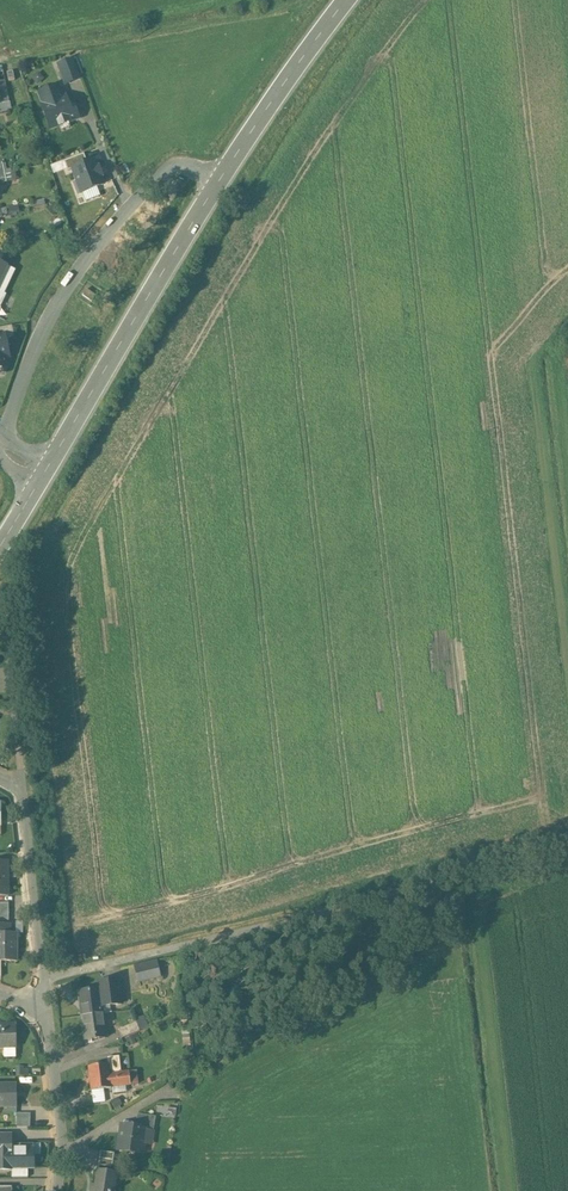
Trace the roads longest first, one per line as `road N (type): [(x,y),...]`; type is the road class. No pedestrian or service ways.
road 1 (secondary): [(43,475),(217,182),(348,0)]
road 2 (residential): [(346,814),(316,587),(145,600)]
road 3 (residential): [(145,600),(171,853)]
road 4 (residential): [(45,1004),(24,785),(0,779)]
road 5 (residential): [(55,1190),(63,1151),(45,1004)]
road 6 (residential): [(171,853),(346,814)]
road 7 (residential): [(43,475),(125,531),(140,559),(145,600)]

